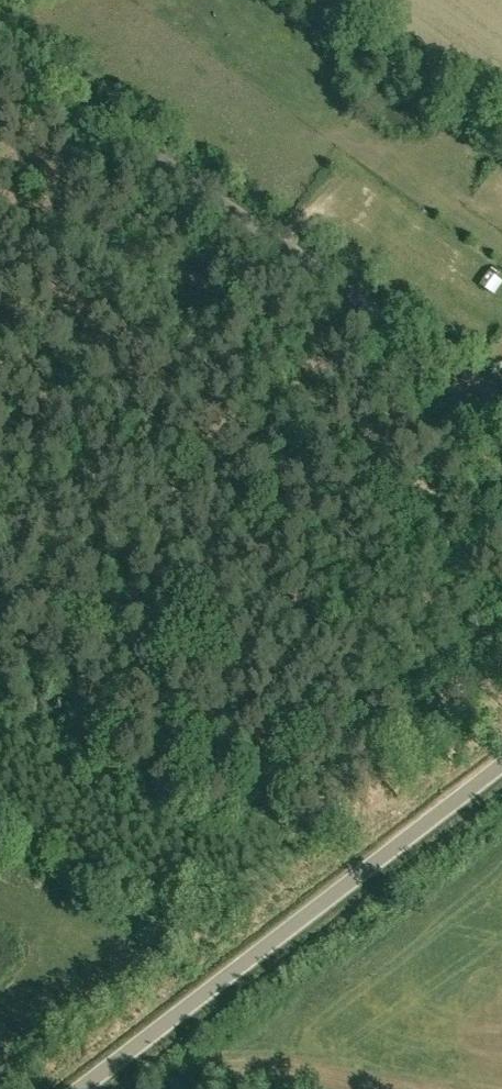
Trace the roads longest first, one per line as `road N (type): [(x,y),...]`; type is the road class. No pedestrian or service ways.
road 1 (unclassified): [(501,402),(0,49)]
road 2 (unclassified): [(78,1088),(501,763)]

